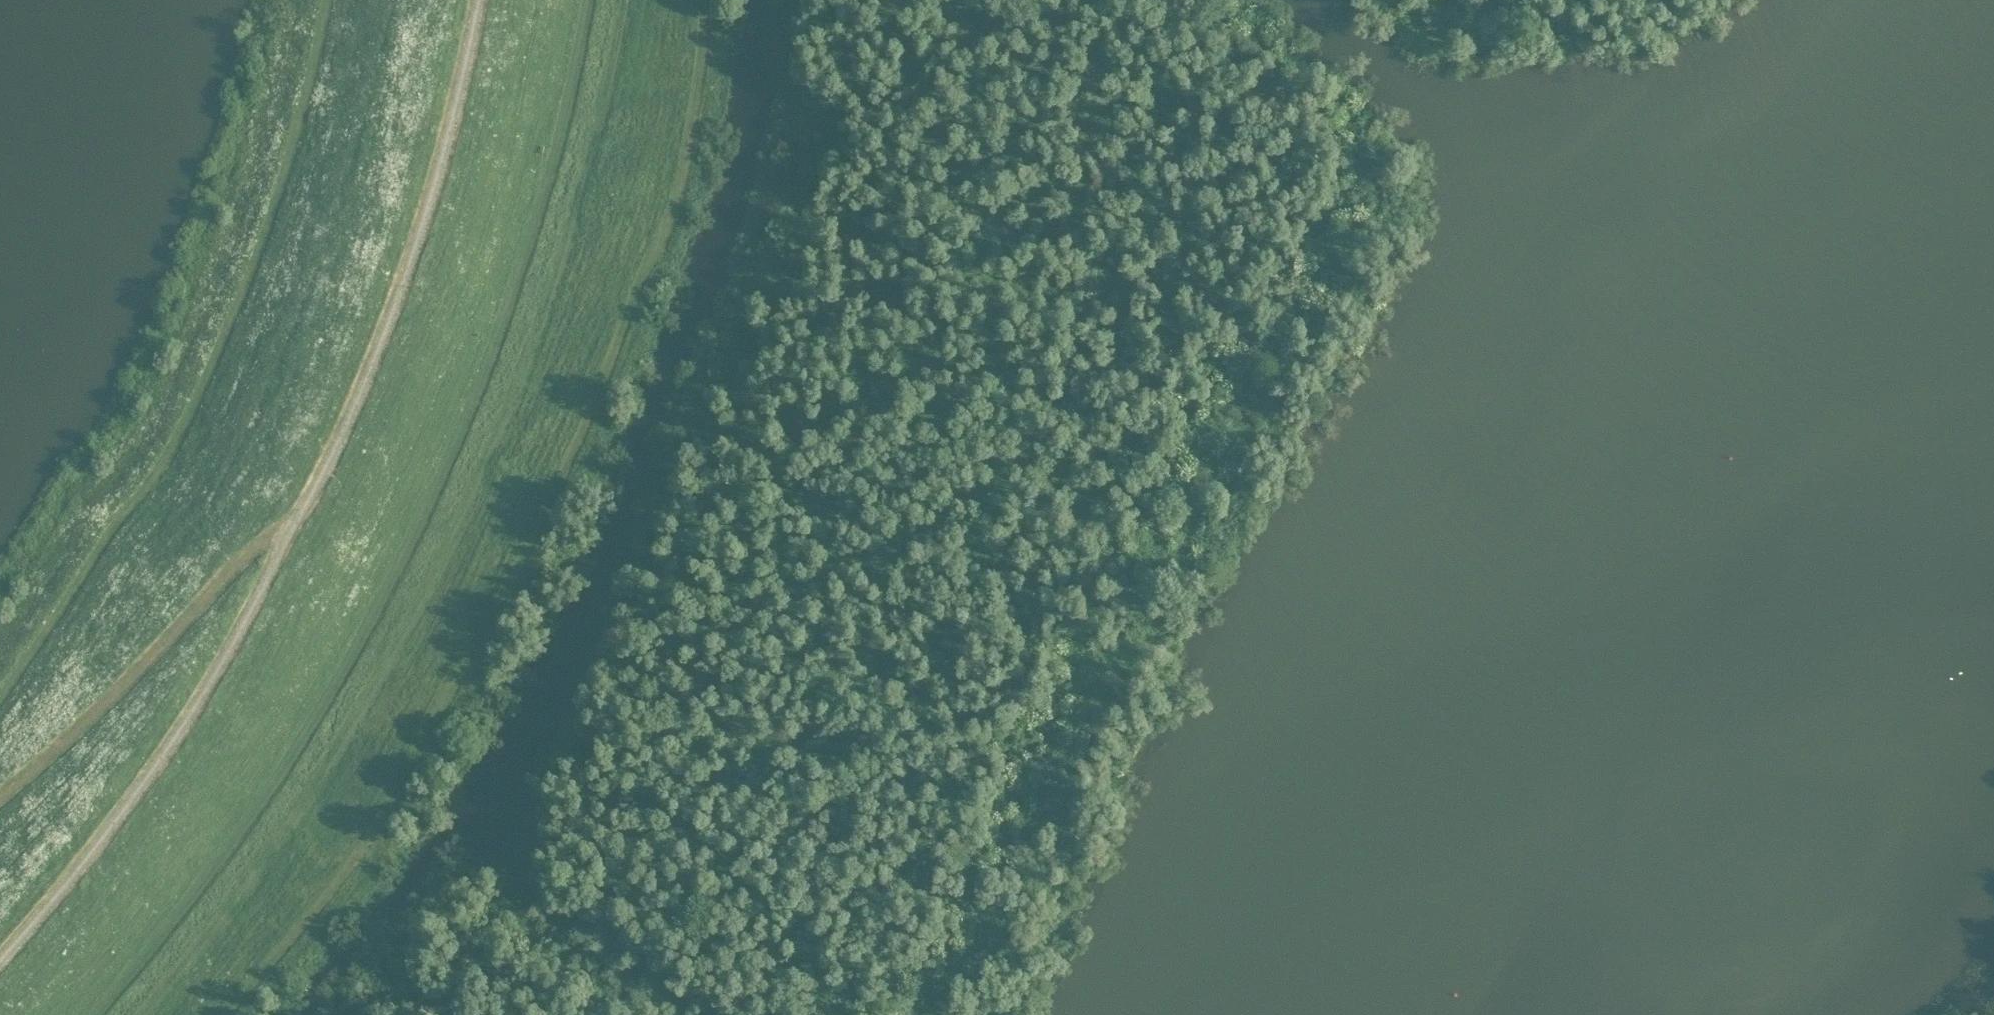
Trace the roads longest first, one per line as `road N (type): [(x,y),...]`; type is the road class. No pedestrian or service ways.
road 1 (track): [(481,0),(425,230),(382,353),(302,526),(172,754),(0,965)]
road 2 (track): [(0,795),(95,711),(235,565),(302,526)]

